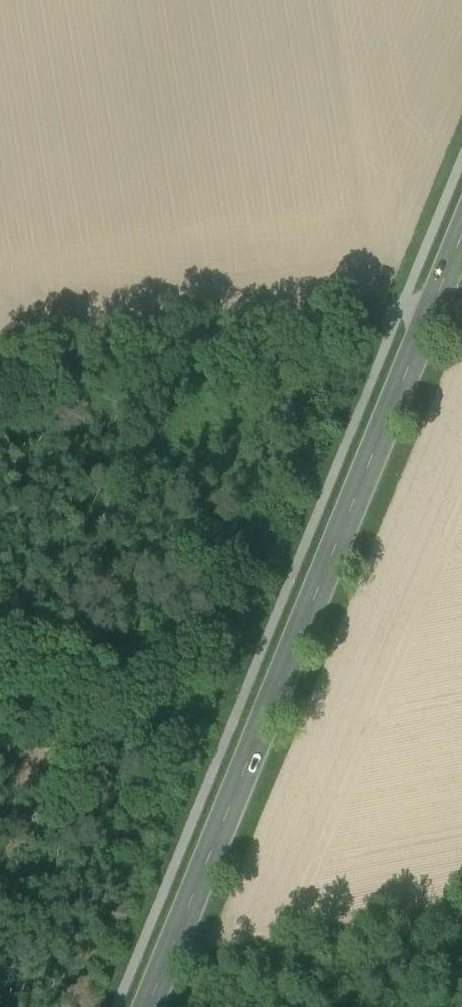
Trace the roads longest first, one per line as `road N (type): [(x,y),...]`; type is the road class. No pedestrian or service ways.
road 1 (primary): [(147,1006),(461,235)]
road 2 (track): [(402,307),(351,303),(0,350)]
road 3 (track): [(233,723),(192,715),(108,718),(0,699)]

